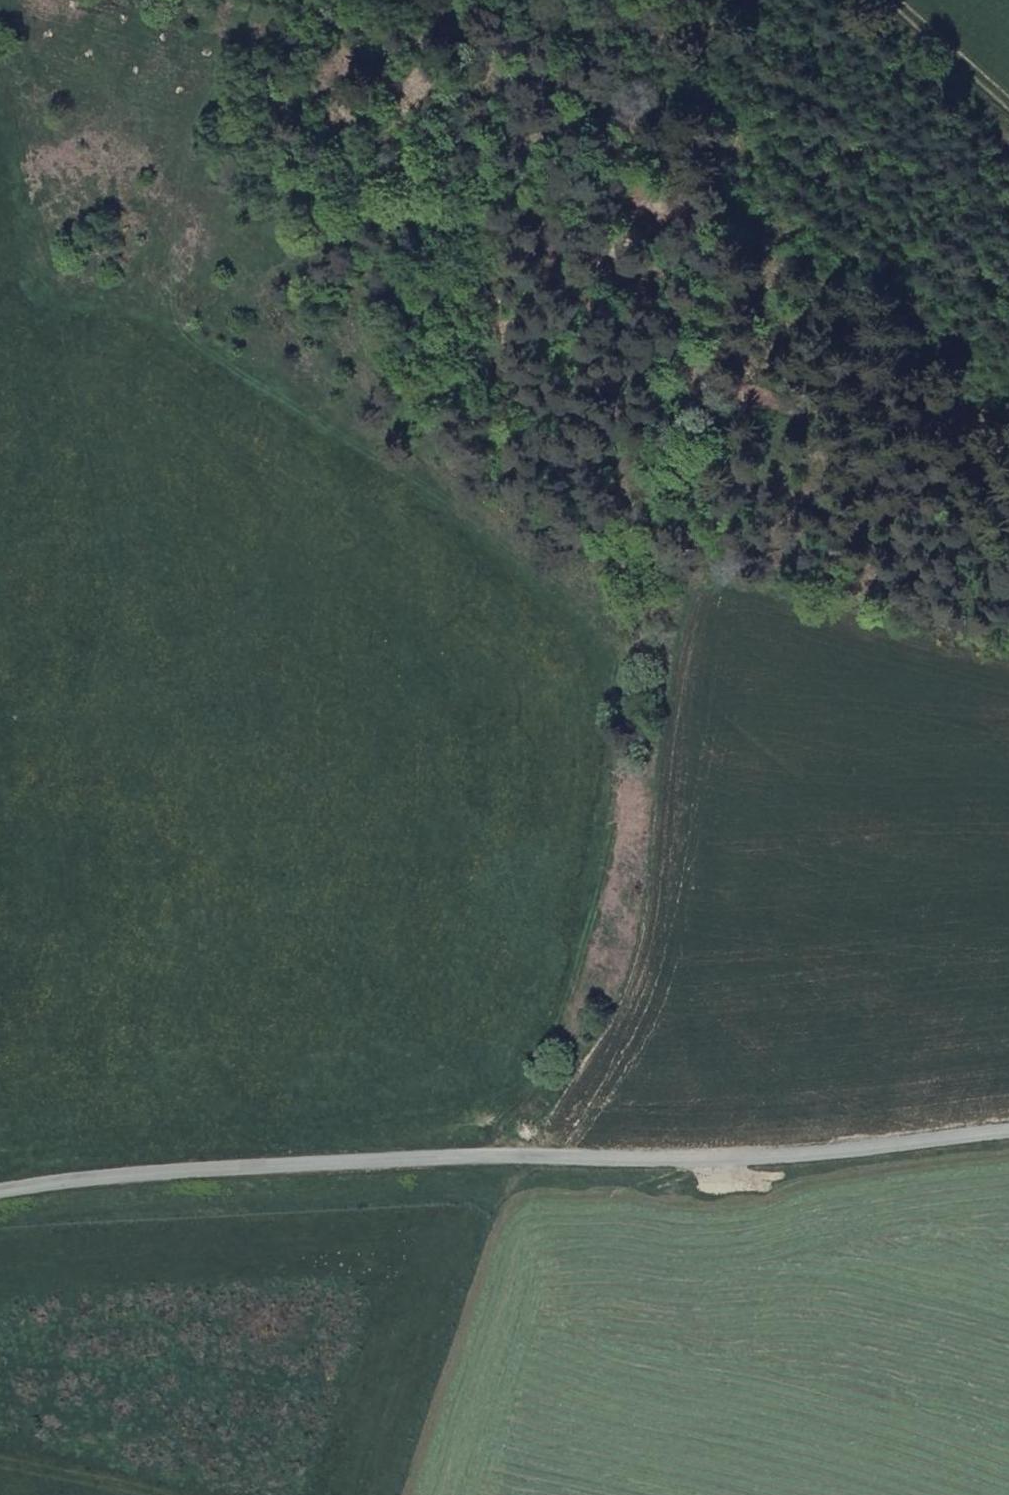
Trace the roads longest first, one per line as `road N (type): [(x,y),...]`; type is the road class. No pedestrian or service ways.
road 1 (unclassified): [(0,1193),(78,1177),(1008,1128)]

